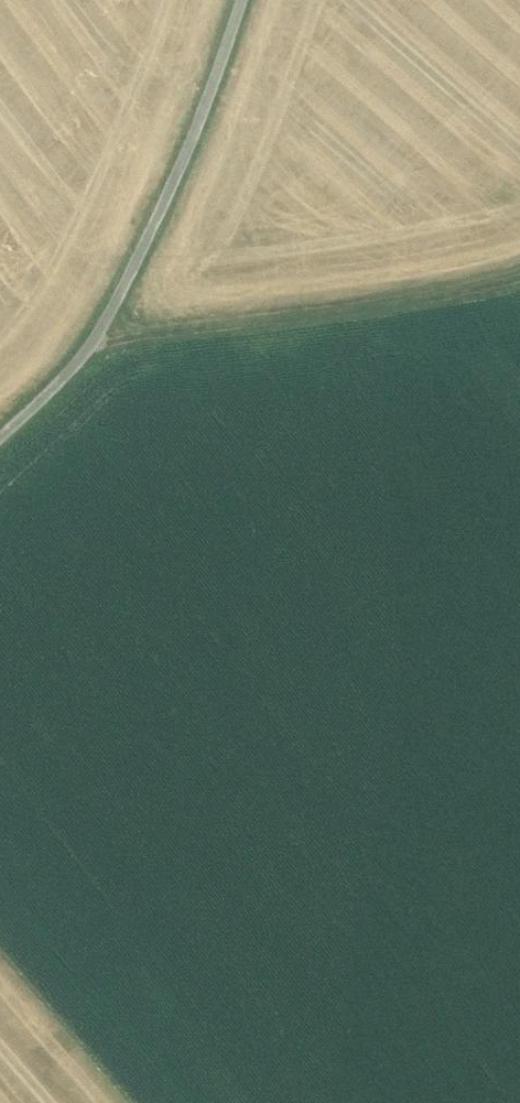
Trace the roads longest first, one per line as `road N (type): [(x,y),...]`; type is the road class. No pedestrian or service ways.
road 1 (track): [(0,437),(96,344),(197,128),(238,0)]
road 2 (track): [(96,344),(359,315),(519,277)]

